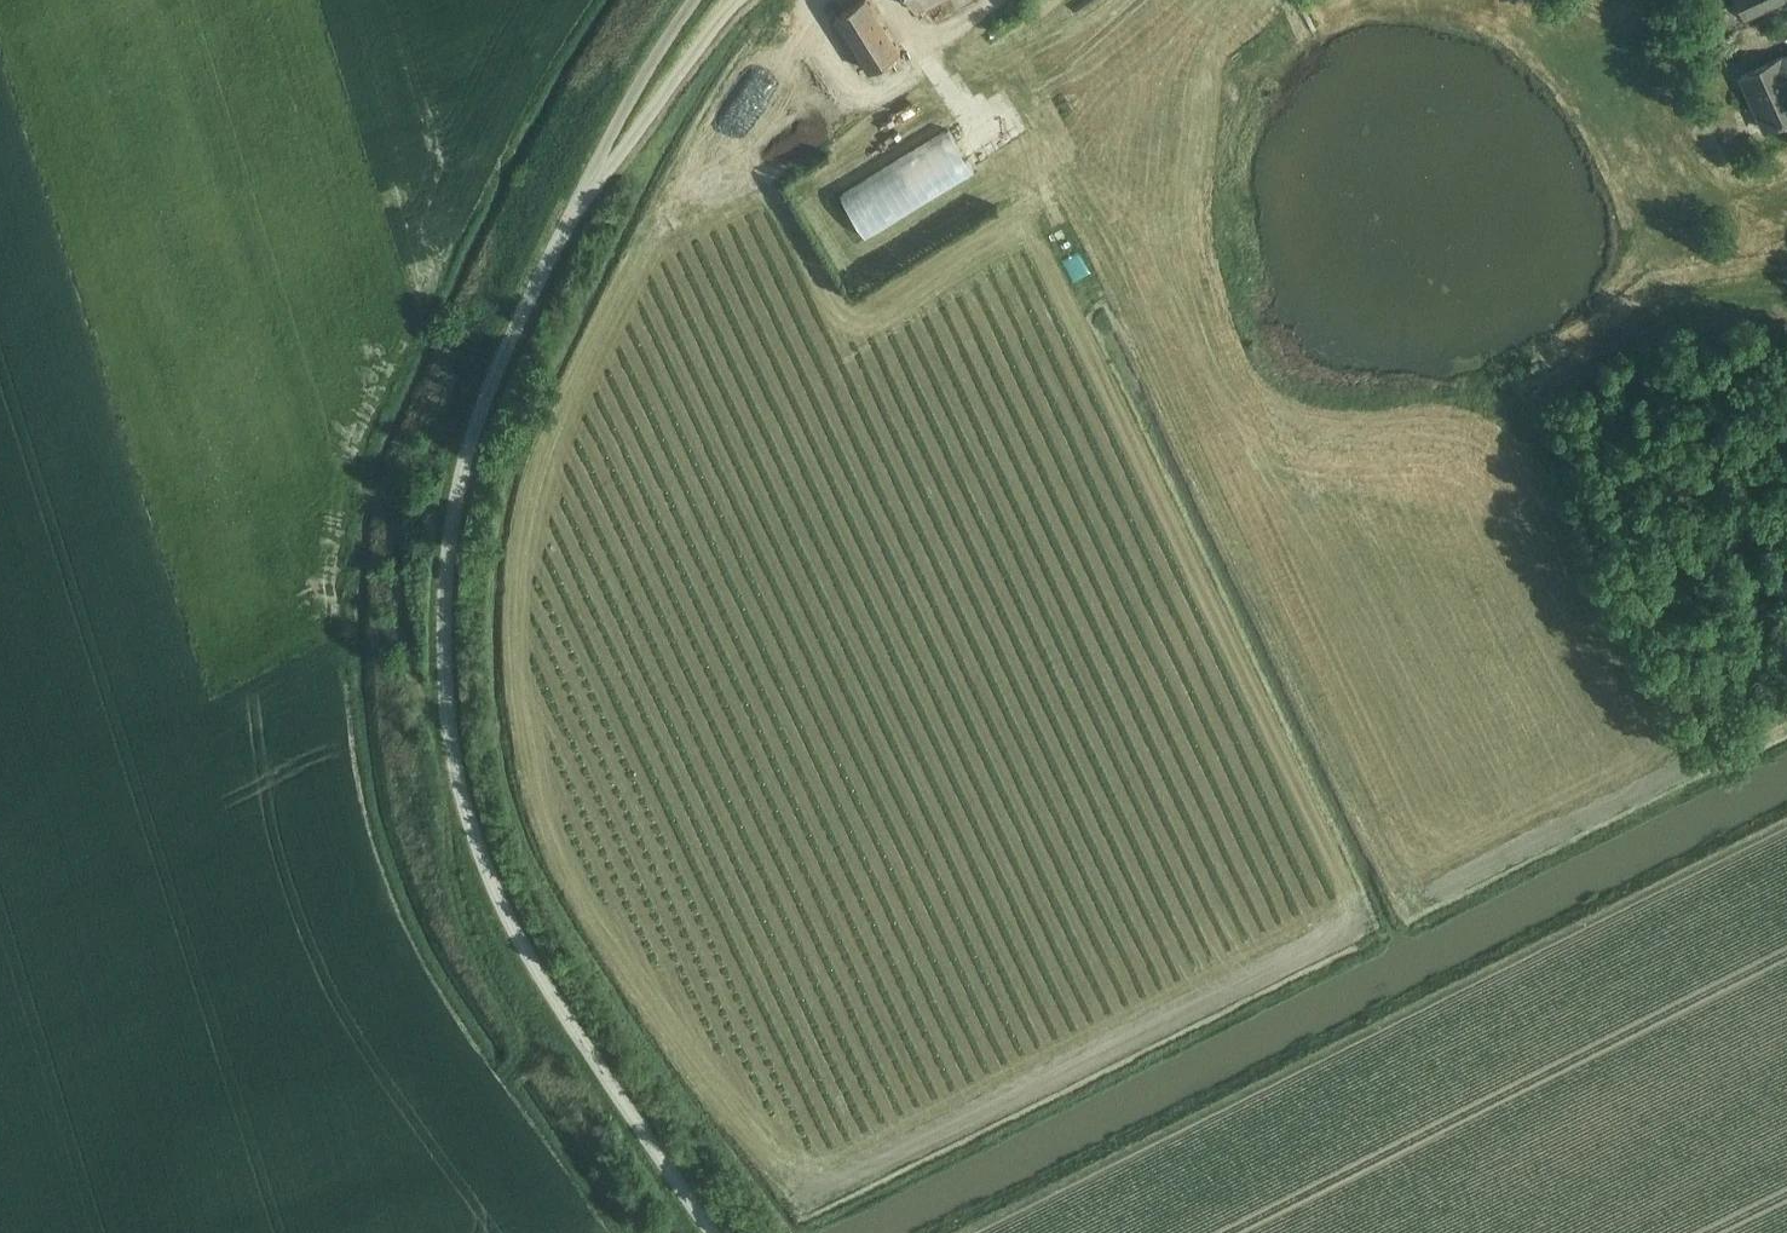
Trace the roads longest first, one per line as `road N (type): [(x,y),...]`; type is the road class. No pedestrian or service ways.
road 1 (unclassified): [(712,1232),(518,936),(460,795),(441,661),(446,554),(466,447),(583,189),(691,0)]

